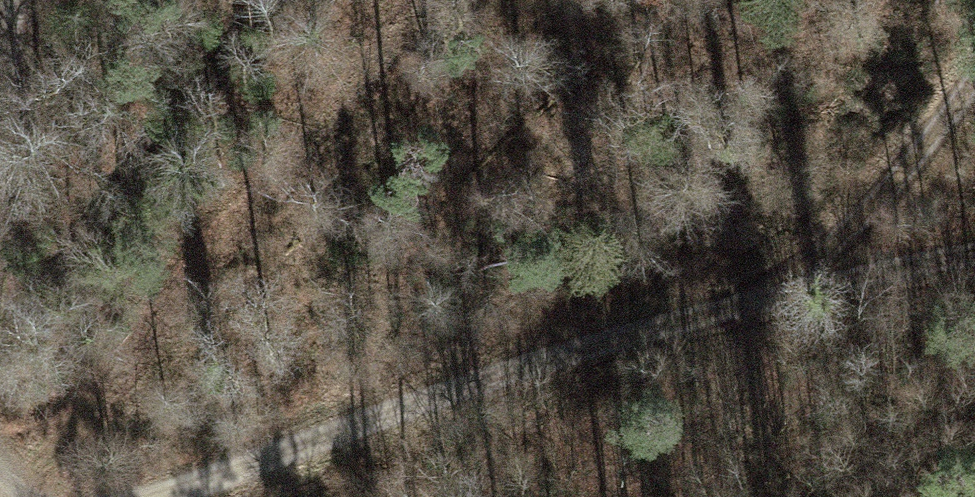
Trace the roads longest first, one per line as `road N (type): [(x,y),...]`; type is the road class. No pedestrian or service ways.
road 1 (track): [(160,496),(554,350),(974,256)]
road 2 (track): [(799,298),(974,58)]

